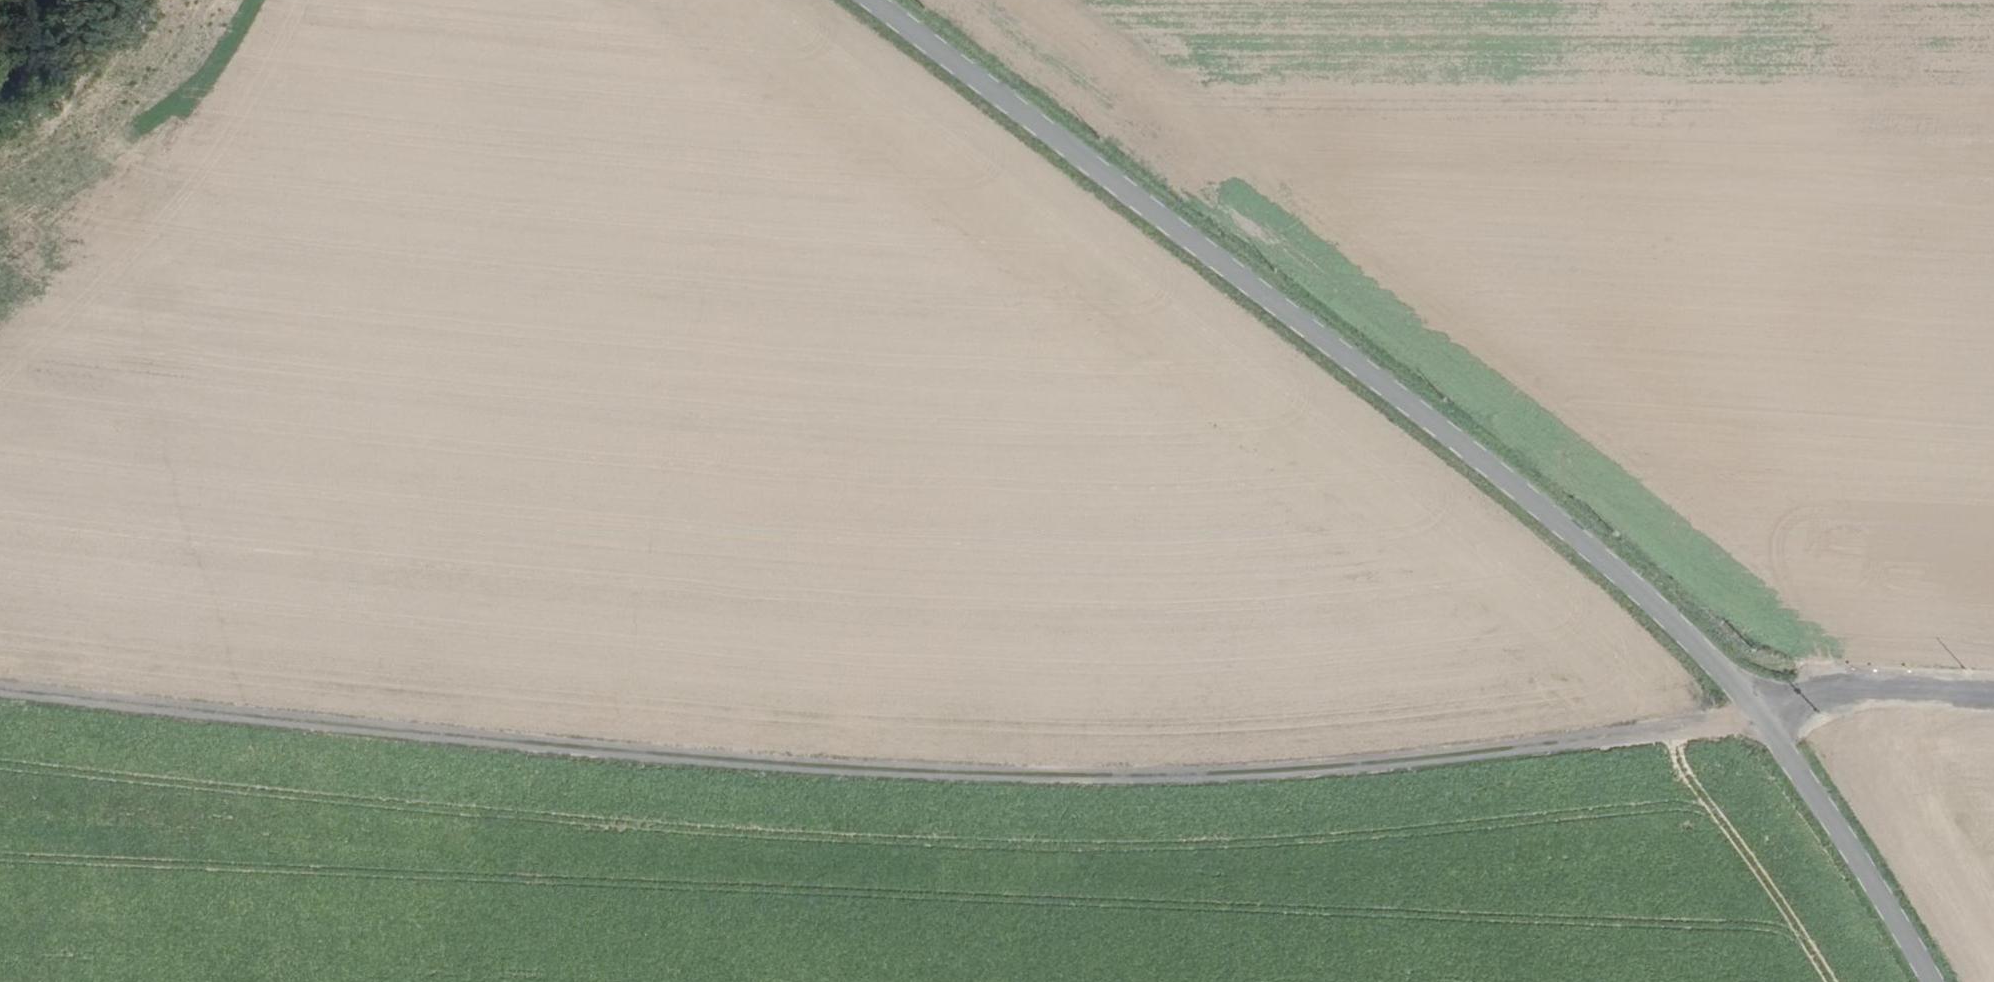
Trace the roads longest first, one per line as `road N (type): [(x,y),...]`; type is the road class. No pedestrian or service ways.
road 1 (track): [(0,688),(709,757),(1022,775),(1334,766),(1718,721),(1754,706)]
road 2 (tertiary): [(874,0),(1458,442),(1642,595),(1754,706),(1854,841),(1942,981)]

